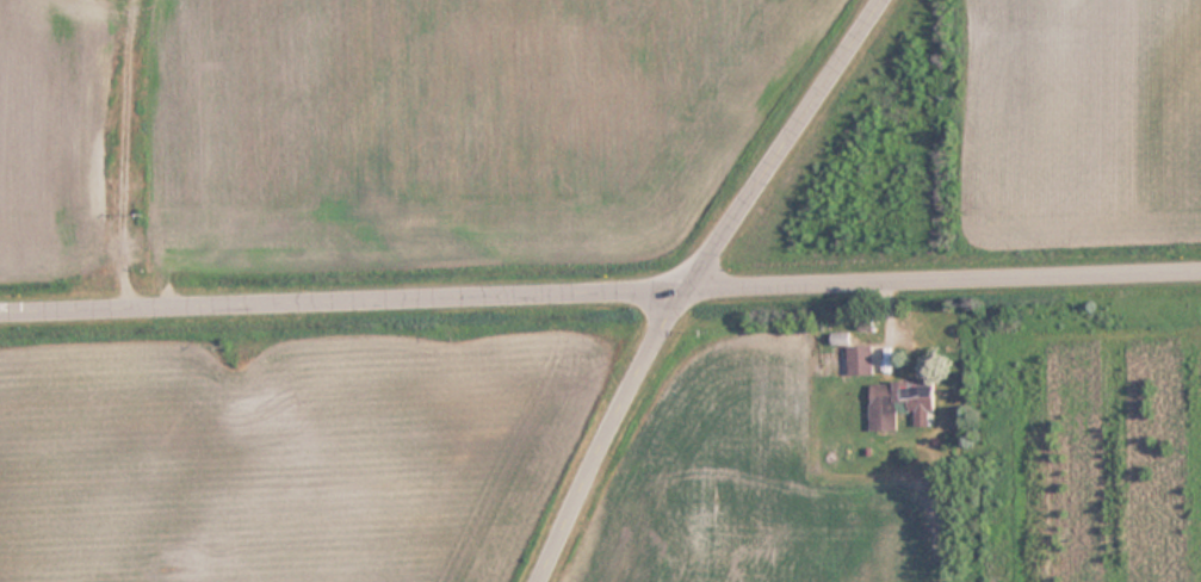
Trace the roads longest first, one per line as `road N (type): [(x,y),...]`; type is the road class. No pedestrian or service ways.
road 1 (secondary): [(0,309),(673,289)]
road 2 (residential): [(673,289),(1200,270)]
road 3 (secondary): [(673,289),(876,0)]
road 4 (residential): [(536,581),(673,289)]

